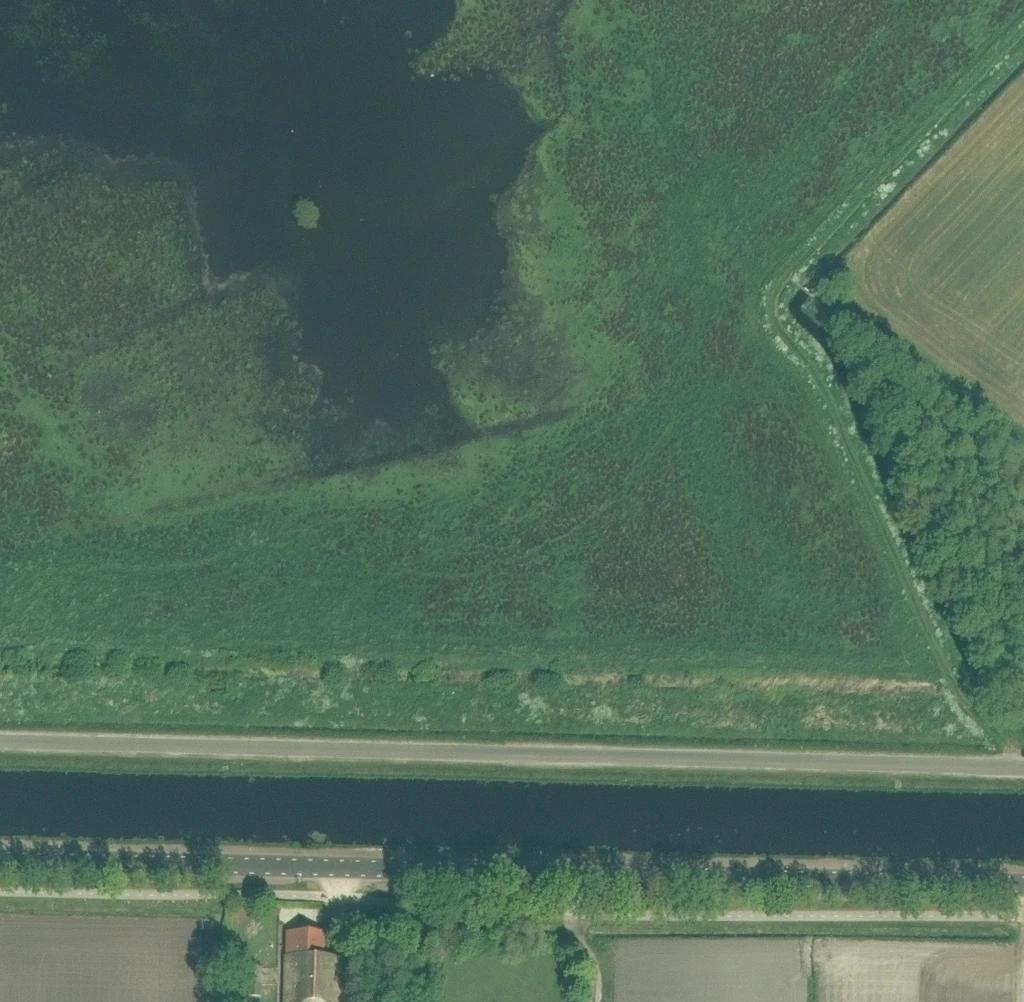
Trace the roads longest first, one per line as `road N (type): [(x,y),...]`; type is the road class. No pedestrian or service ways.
road 1 (unclassified): [(1023,767),(0,742)]
road 2 (tertiary): [(1023,885),(0,861)]
road 3 (track): [(1016,767),(960,697),(820,380),(776,326),(776,299),(1023,40)]

